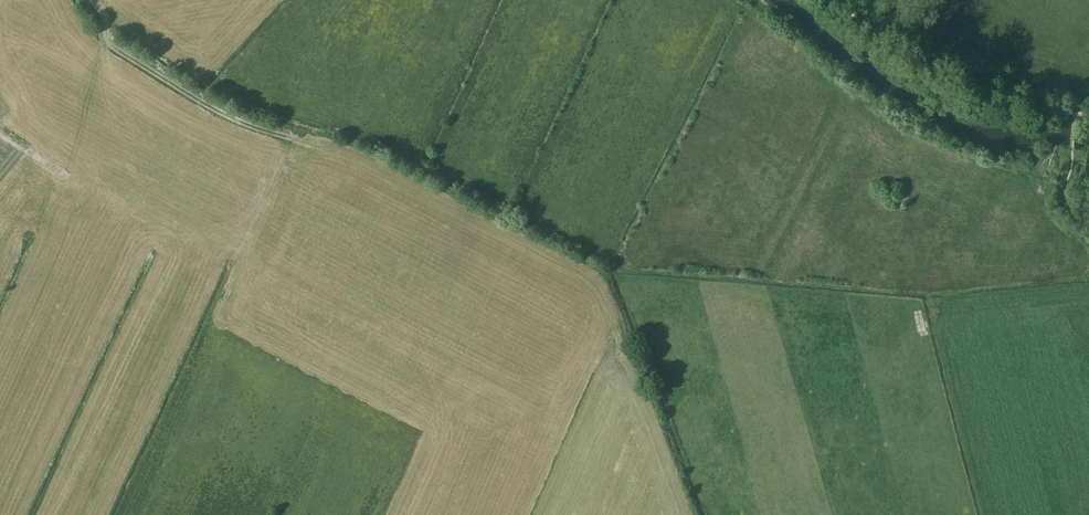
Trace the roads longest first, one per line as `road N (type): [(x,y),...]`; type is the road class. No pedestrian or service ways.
road 1 (track): [(620,344),(597,280),(365,157),(191,97),(118,48),(89,0)]
road 2 (track): [(1073,158),(996,167),(936,148),(723,0)]

